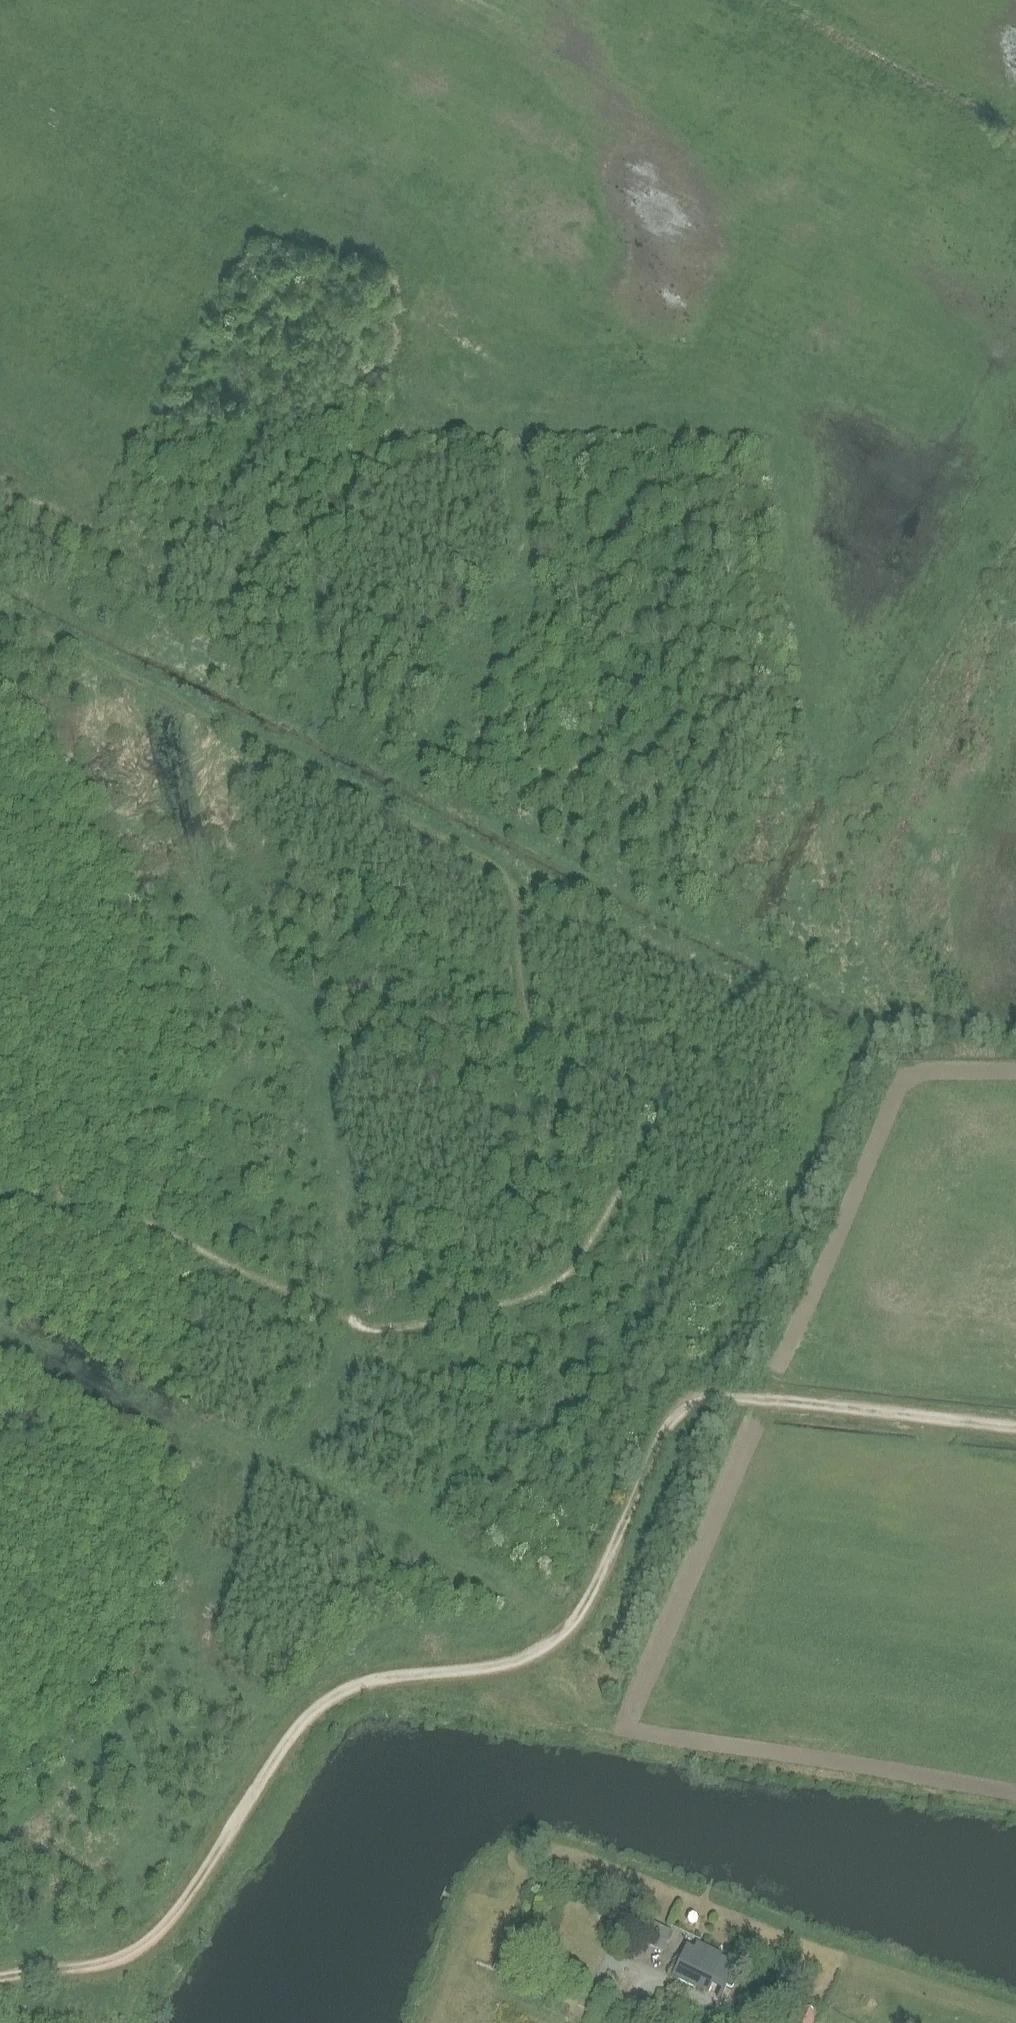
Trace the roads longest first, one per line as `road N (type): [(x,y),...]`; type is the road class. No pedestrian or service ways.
road 1 (track): [(752,1398),(711,1397),(678,1415),(652,1452),(586,1601),(561,1637),(528,1659),(347,1690),(315,1711),(275,1760),(172,1922),(144,1947),(96,1968),(0,1981)]
road 2 (unclassified): [(1015,1428),(752,1398)]

